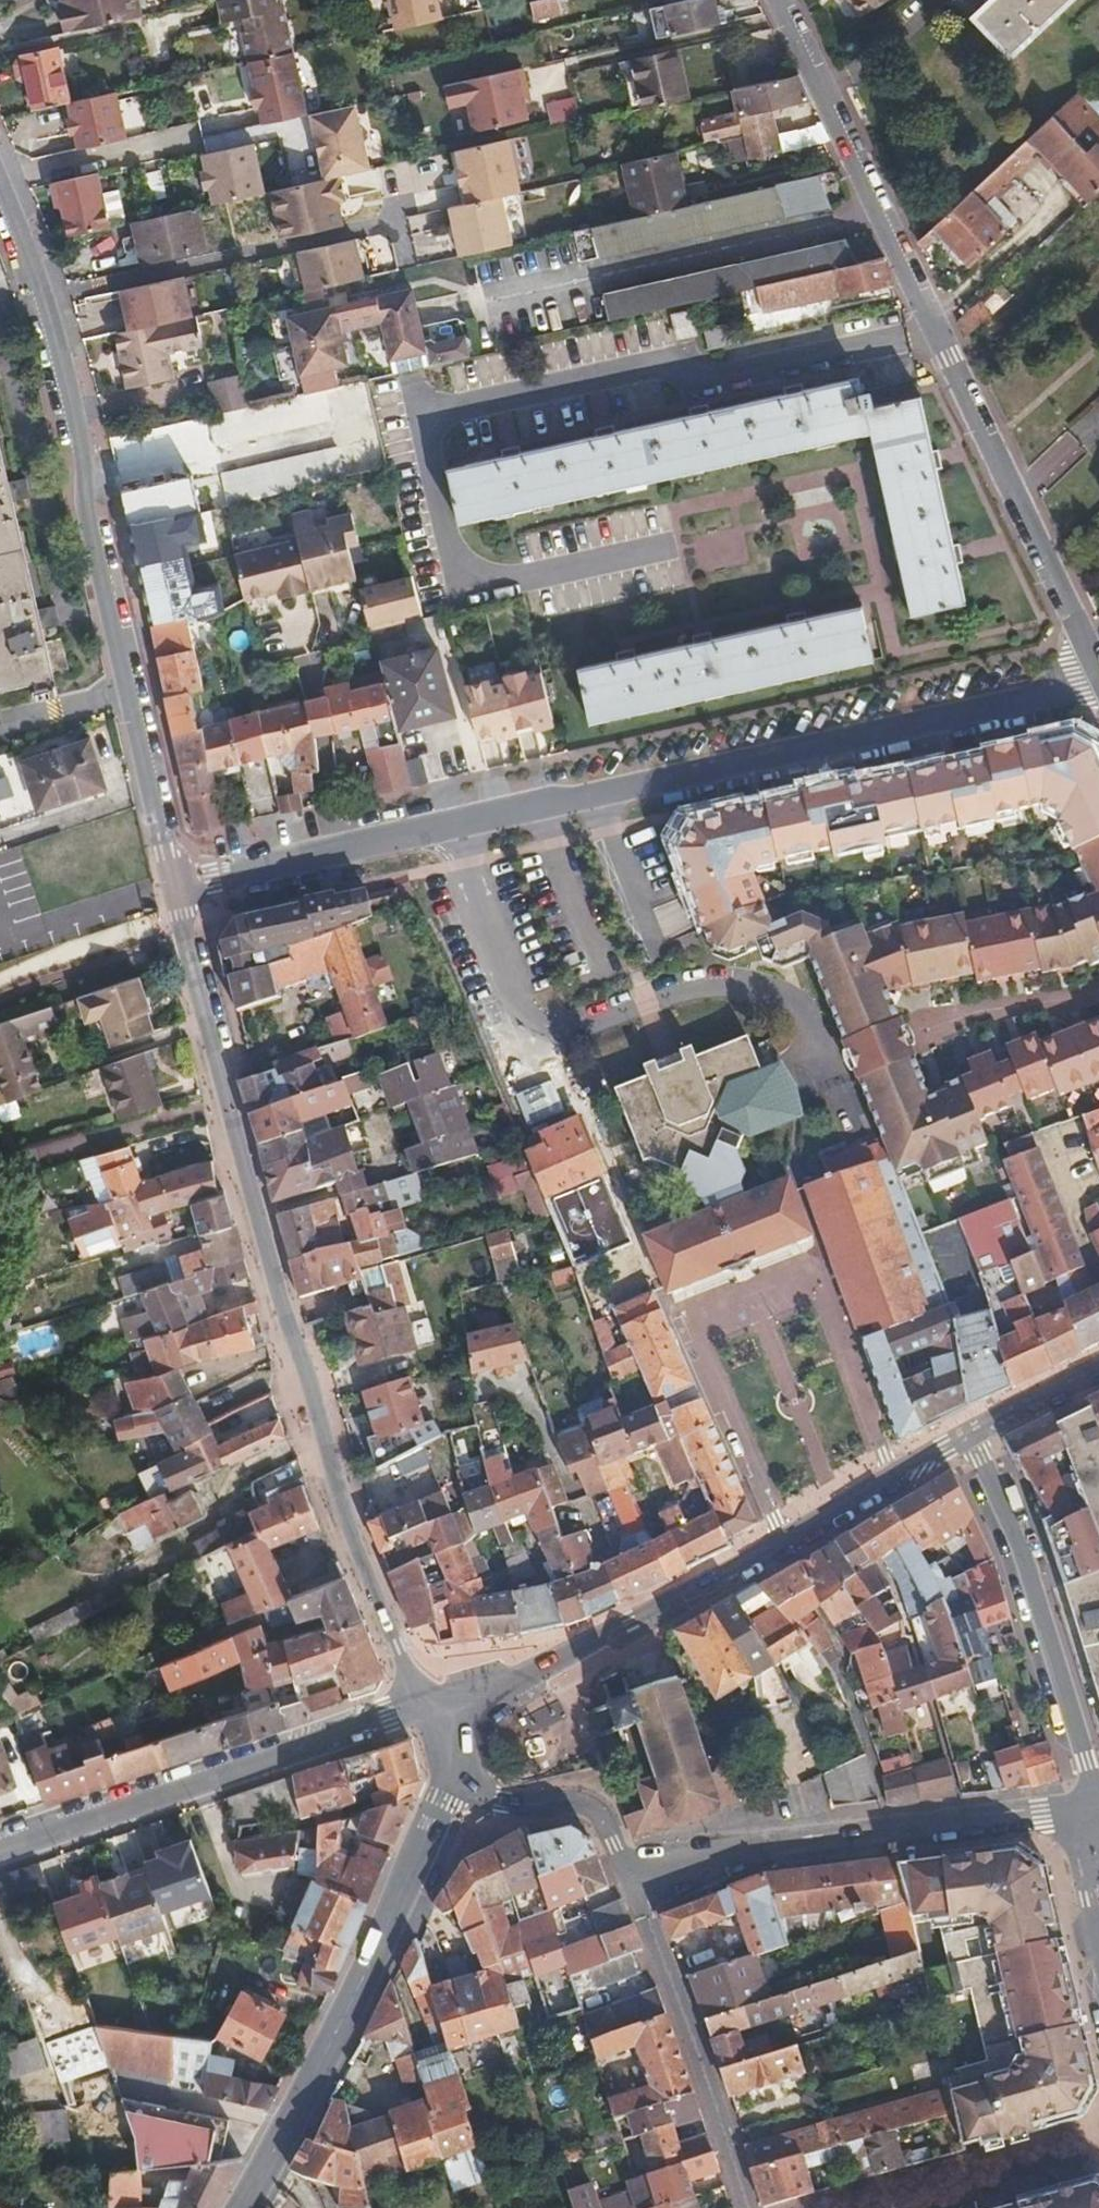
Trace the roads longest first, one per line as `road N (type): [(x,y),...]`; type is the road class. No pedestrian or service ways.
road 1 (unclassified): [(177,891),(1094,675)]
road 2 (unclassified): [(935,330),(709,377),(651,364),(434,412),(422,425),(444,549),(457,577),(484,585),(514,581),(670,545)]
road 3 (tertiary): [(177,891),(243,1174),(341,1520),(395,1644),(448,1724)]
road 4 (tertiary): [(0,198),(47,322),(81,513),(177,891)]
road 5 (tertiary): [(448,1724),(497,1688),(703,1586),(964,1439)]
road 6 (unclassified): [(0,1852),(389,1715),(448,1724)]
road 7 (unclassified): [(1084,1814),(627,1874)]
road 8 (tertiary): [(436,1814),(360,1984),(243,2207)]
road 9 (unclassified): [(964,1439),(1019,1556),(1083,1765),(1084,1814)]
road 10 (unclassified): [(1094,675),(935,330)]
road 11 (unclassified): [(935,330),(778,0)]
road 12 (unknown): [(682,1321),(811,1270),(890,1479)]
road 13 (unclassified): [(627,1874),(684,2013),(746,2207)]
road 14 (unknown): [(780,1544),(682,1321)]
road 15 (residential): [(627,1874),(597,1816),(503,1801),(449,1769)]
road 16 (residential): [(1098,994),(974,1015),(924,1034)]
road 17 (unclassified): [(1084,1814),(1083,1907),(1098,1975)]
road 18 (tertiary): [(964,1439),(1098,1372)]

